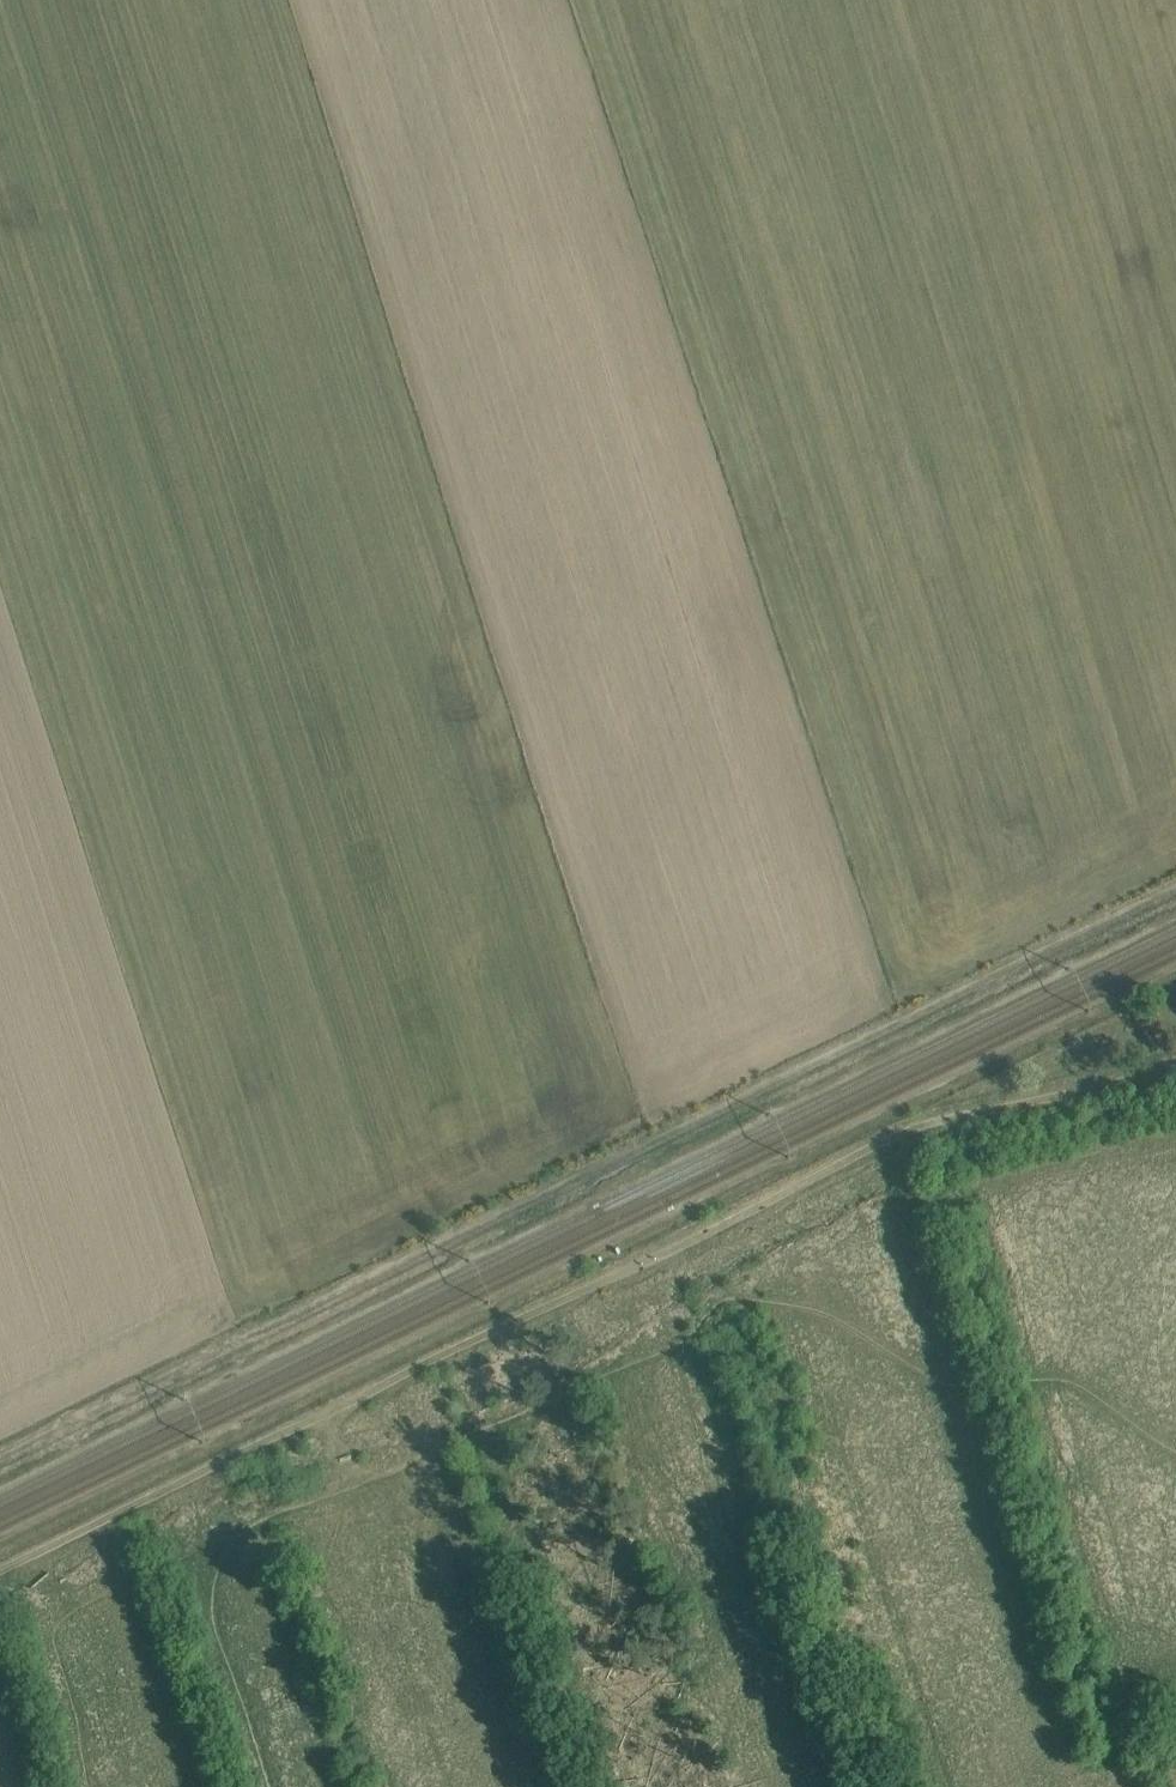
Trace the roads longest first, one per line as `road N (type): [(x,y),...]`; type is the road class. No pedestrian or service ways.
road 1 (track): [(0,1460),(1175,888)]

